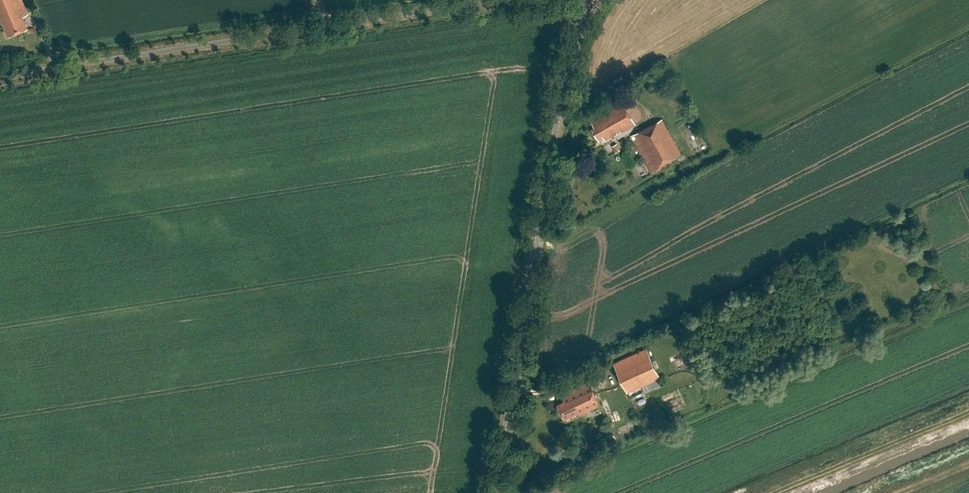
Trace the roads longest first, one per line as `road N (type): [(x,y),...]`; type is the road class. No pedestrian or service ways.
road 1 (unclassified): [(0,76),(500,0)]
road 2 (tertiary): [(499,492),(567,69),(594,0)]

